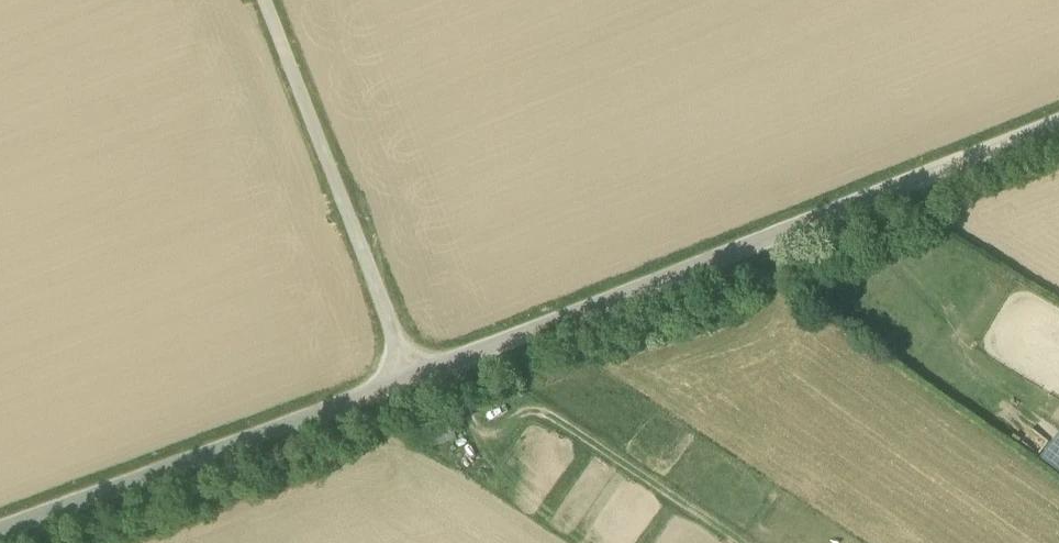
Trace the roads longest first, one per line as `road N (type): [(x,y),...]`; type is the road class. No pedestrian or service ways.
road 1 (unclassified): [(0,529),(1058,123)]
road 2 (track): [(264,0),(412,377)]

